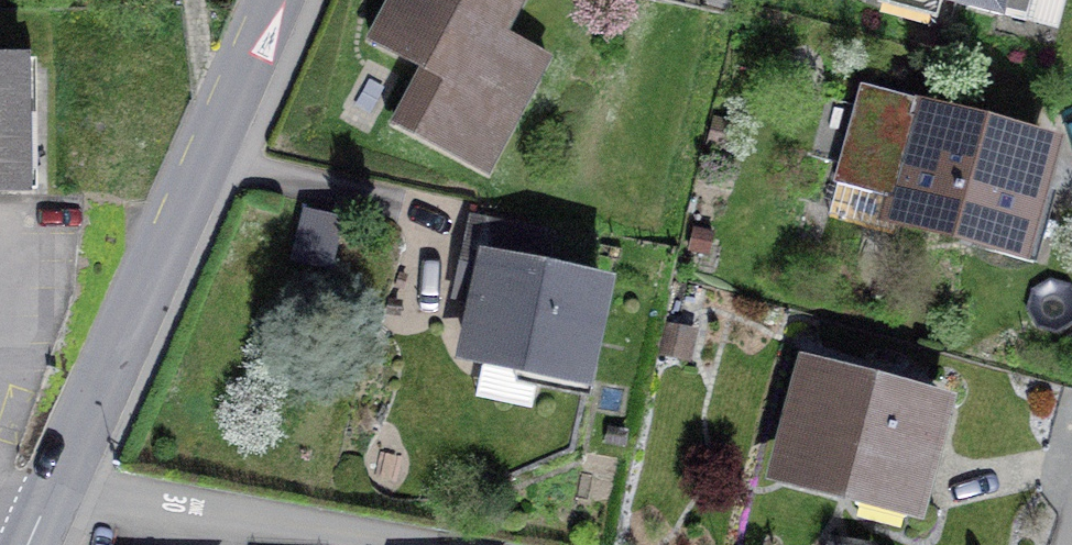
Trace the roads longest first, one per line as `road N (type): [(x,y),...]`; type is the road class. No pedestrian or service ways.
road 1 (tertiary): [(281,0),(59,493)]
road 2 (residential): [(59,493),(326,544)]

